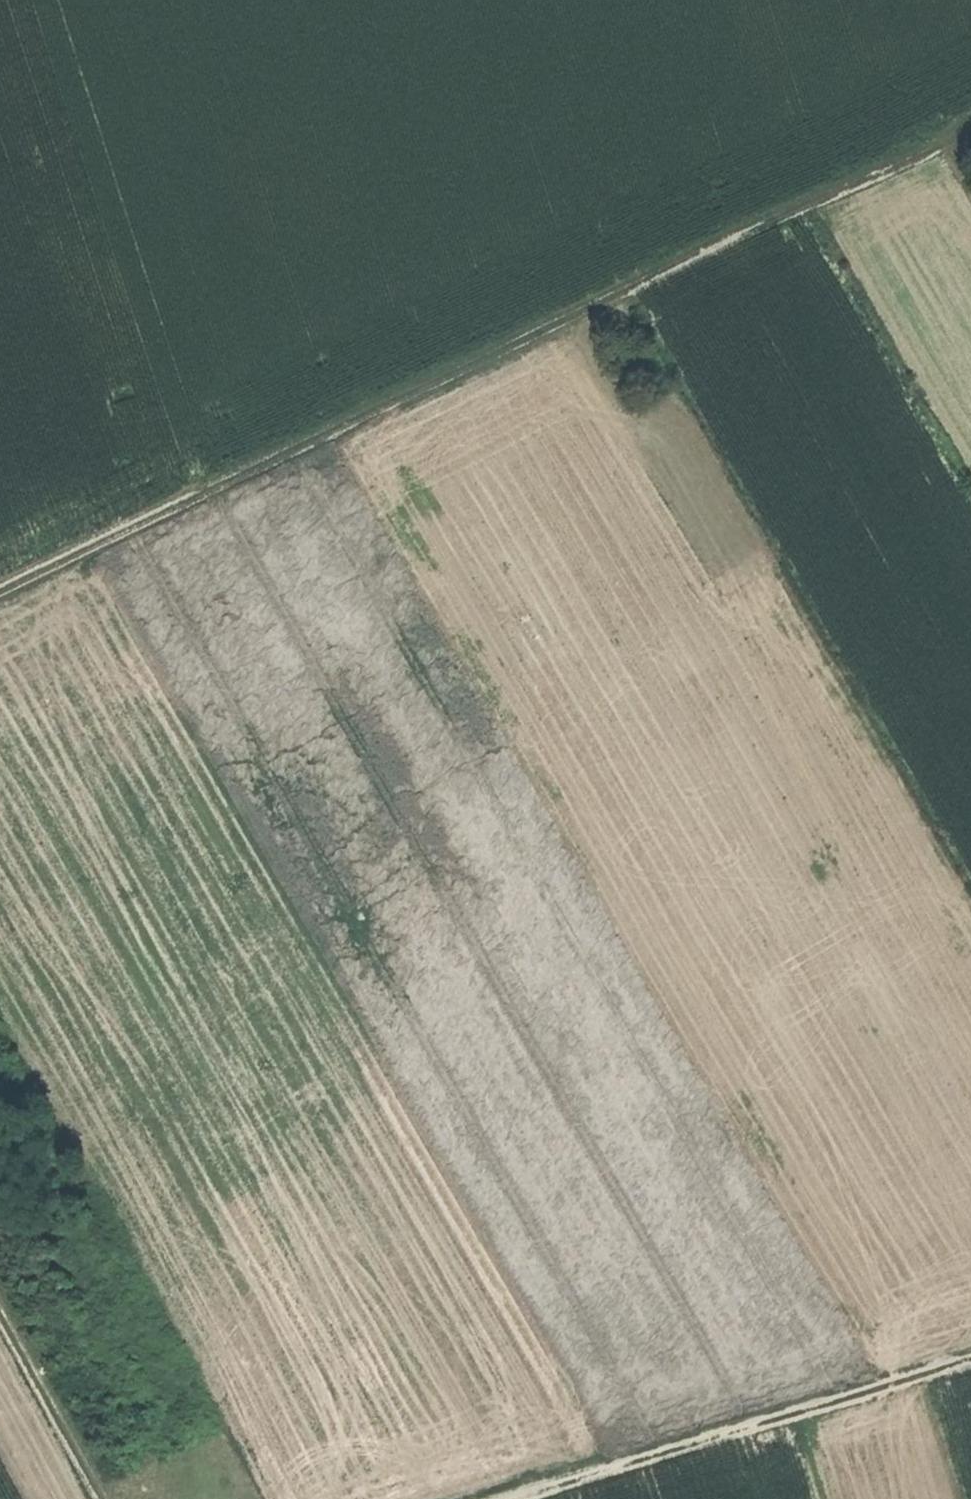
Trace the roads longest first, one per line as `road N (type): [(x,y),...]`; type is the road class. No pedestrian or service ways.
road 1 (track): [(0,587),(970,132)]
road 2 (track): [(502,1498),(970,1361)]

